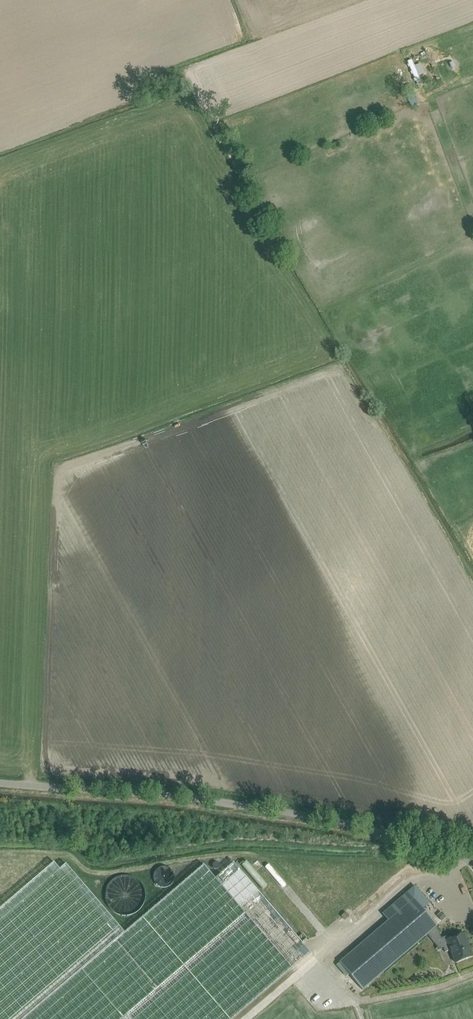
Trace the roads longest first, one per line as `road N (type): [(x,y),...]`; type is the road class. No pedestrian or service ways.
road 1 (unclassified): [(470,858),(274,810),(0,783)]

